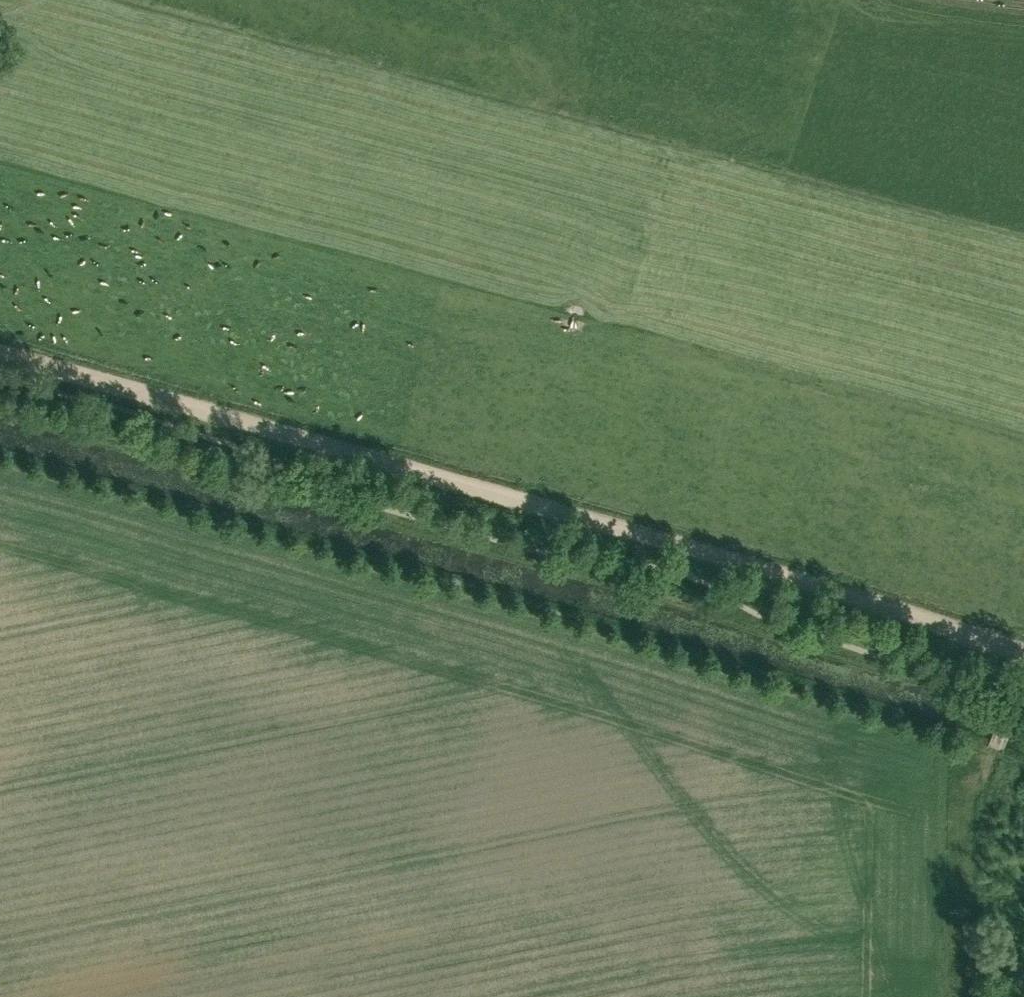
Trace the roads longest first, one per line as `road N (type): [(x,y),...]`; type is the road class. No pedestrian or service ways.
road 1 (track): [(0,354),(1023,653)]

